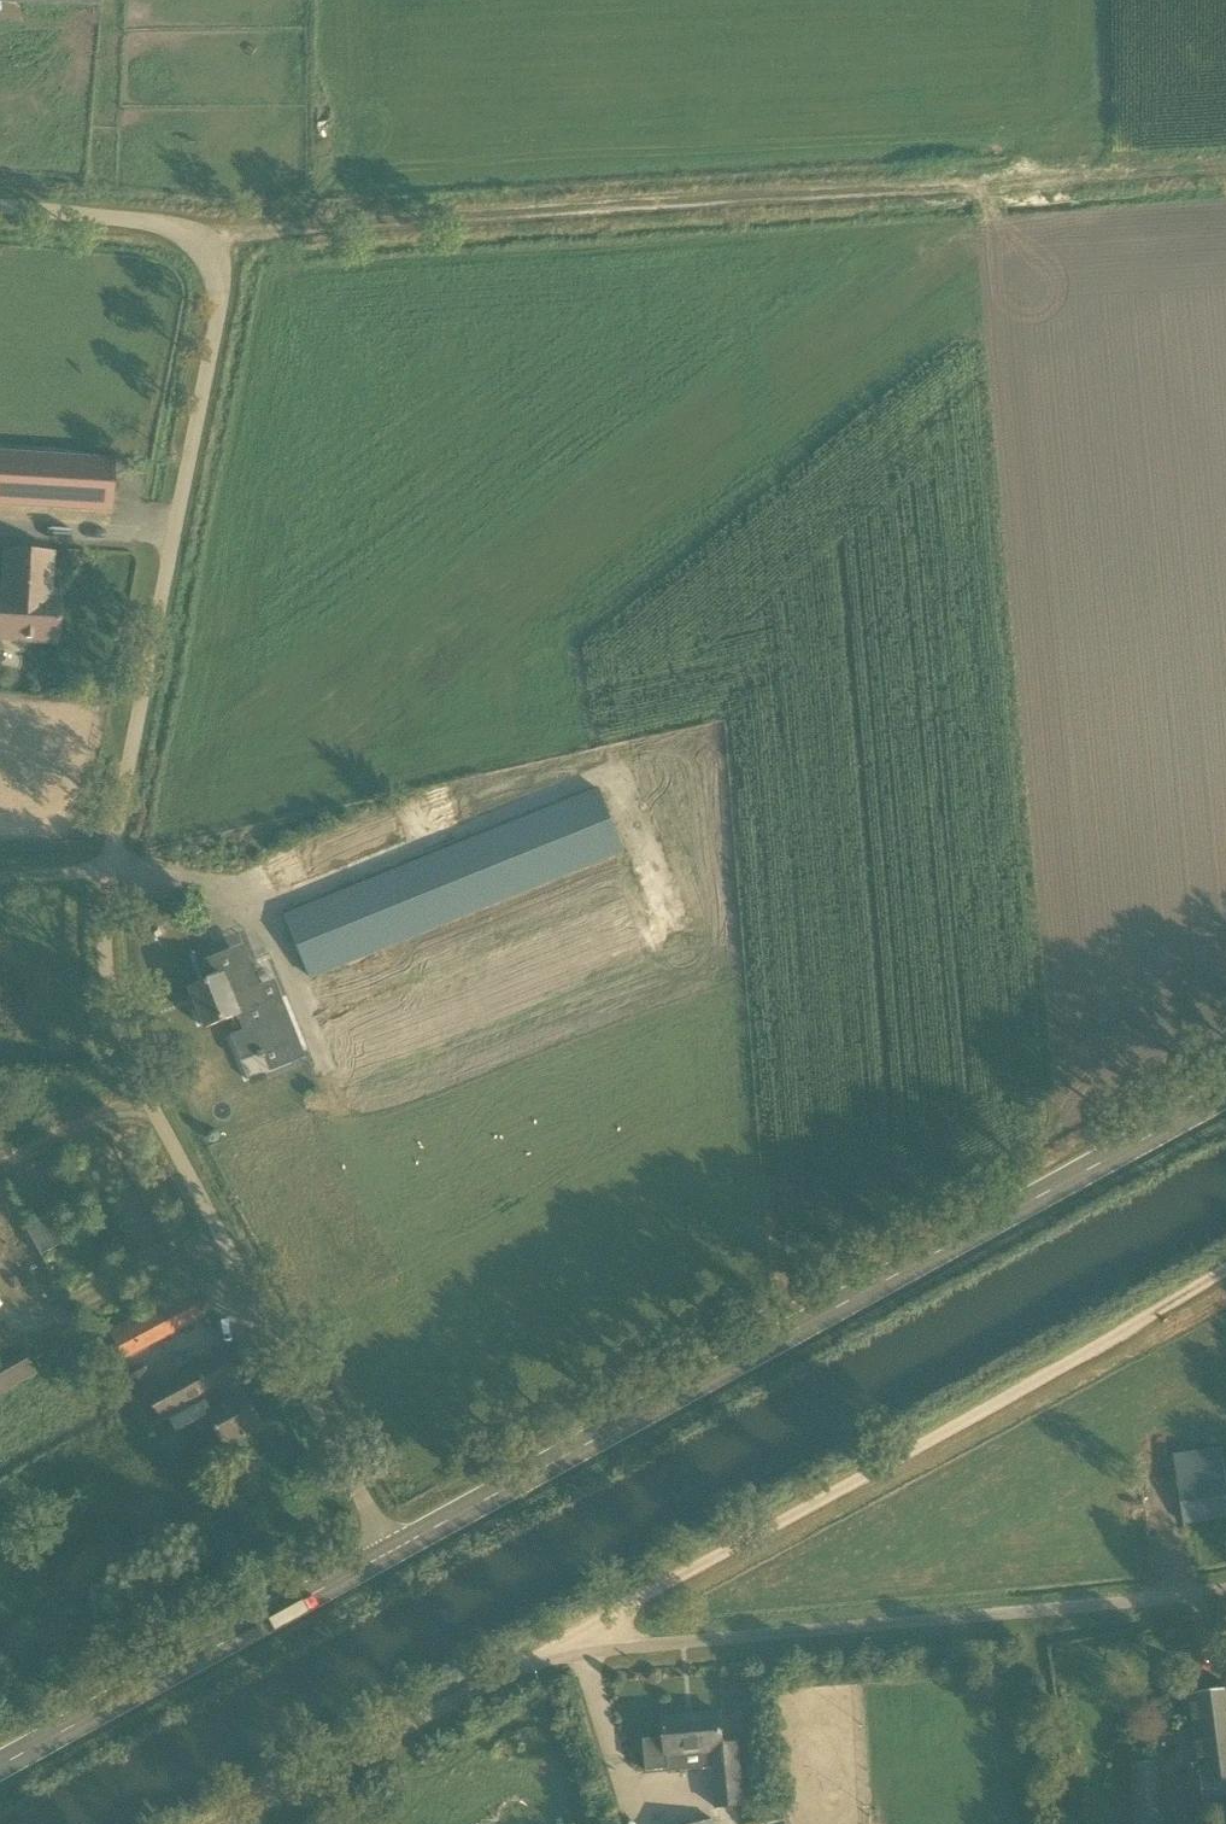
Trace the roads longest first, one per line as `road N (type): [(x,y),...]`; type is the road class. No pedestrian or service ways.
road 1 (unclassified): [(393,1552),(146,1097),(121,1034),(110,970),(113,850),(216,328),(215,285),(198,249),(163,225),(0,207)]
road 2 (track): [(190,242),(294,227),(1225,169)]
road 3 (unclassified): [(232,1823),(468,1692),(584,1649),(1225,1592)]
road 4 (primary): [(393,1552),(1225,1098)]
road 5 (track): [(584,1649),(626,1611),(1225,1272)]
road 6 (primary): [(0,1769),(393,1552)]

